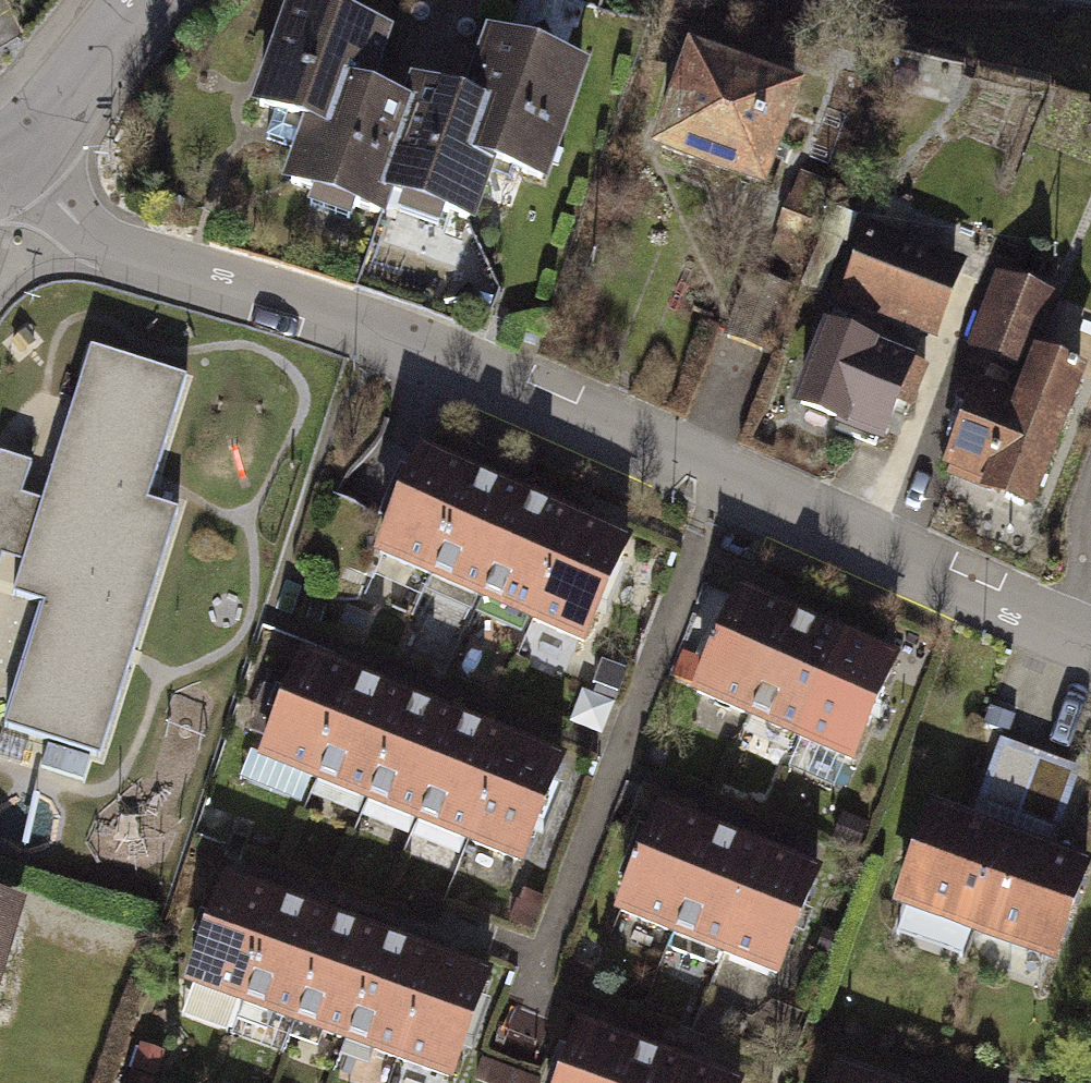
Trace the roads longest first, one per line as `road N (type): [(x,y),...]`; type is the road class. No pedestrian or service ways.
road 1 (residential): [(11,160),(112,246),(291,297),(1090,651)]
road 2 (residential): [(11,160),(51,123),(145,0)]

